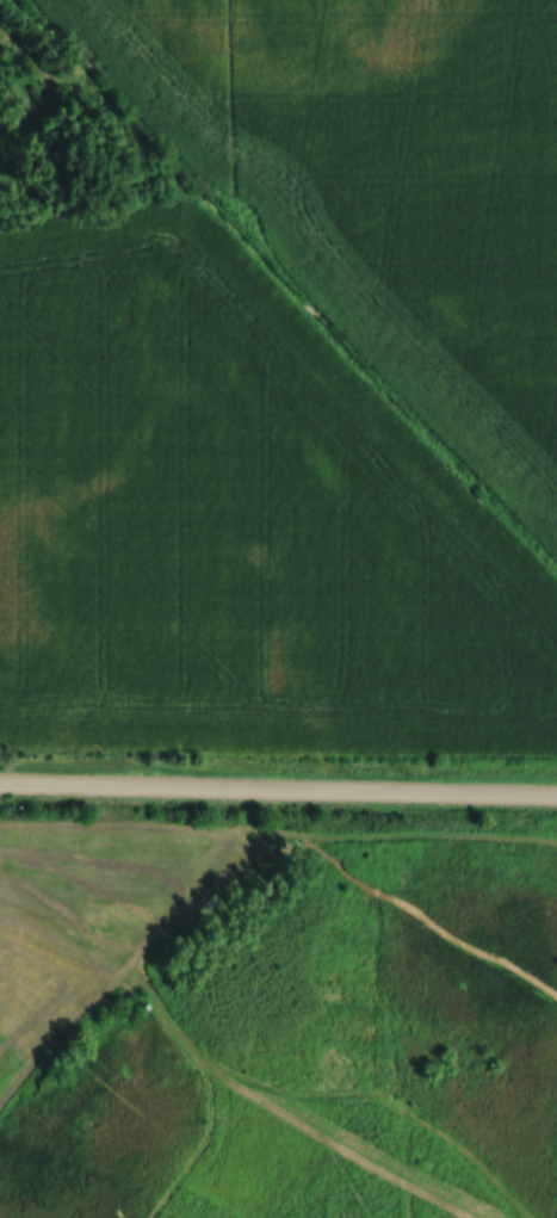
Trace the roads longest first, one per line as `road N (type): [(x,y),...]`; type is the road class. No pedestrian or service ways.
road 1 (residential): [(556,795),(0,784)]

